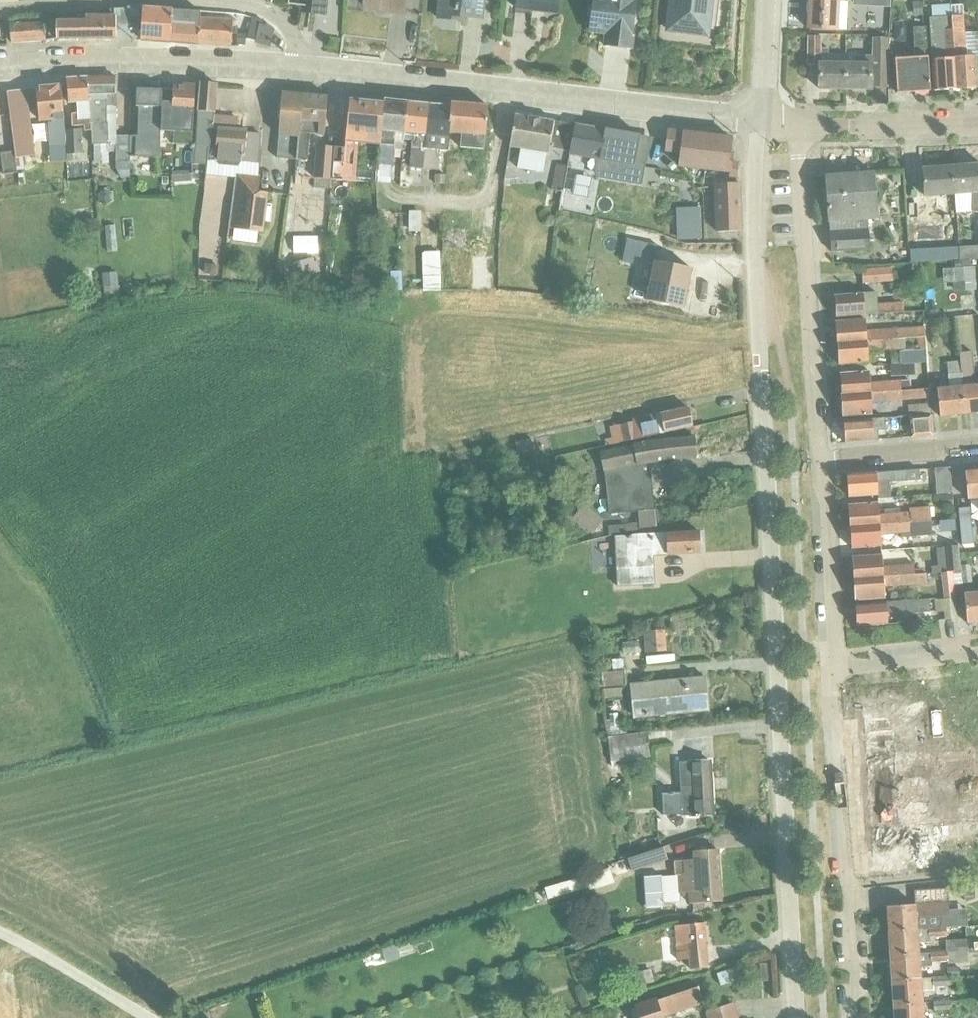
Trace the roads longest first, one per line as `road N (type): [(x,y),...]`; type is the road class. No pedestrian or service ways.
road 1 (residential): [(795,1017),(758,307),(760,121)]
road 2 (tertiary): [(760,121),(298,69)]
road 3 (residential): [(855,1017),(835,668)]
road 4 (residential): [(819,457),(796,123)]
road 5 (tertiary): [(298,69),(0,67)]
road 6 (residential): [(835,668),(819,457)]
road 7 (tertiary): [(796,123),(977,124)]
road 8 (unclassified): [(164,0),(267,11),(292,34),(298,69)]
road 9 (unclassified): [(149,1017),(0,932)]
road 10 (residential): [(819,457),(977,442)]
road 11 (residential): [(835,668),(977,653)]
road 12 (tertiary): [(760,121),(768,0)]

